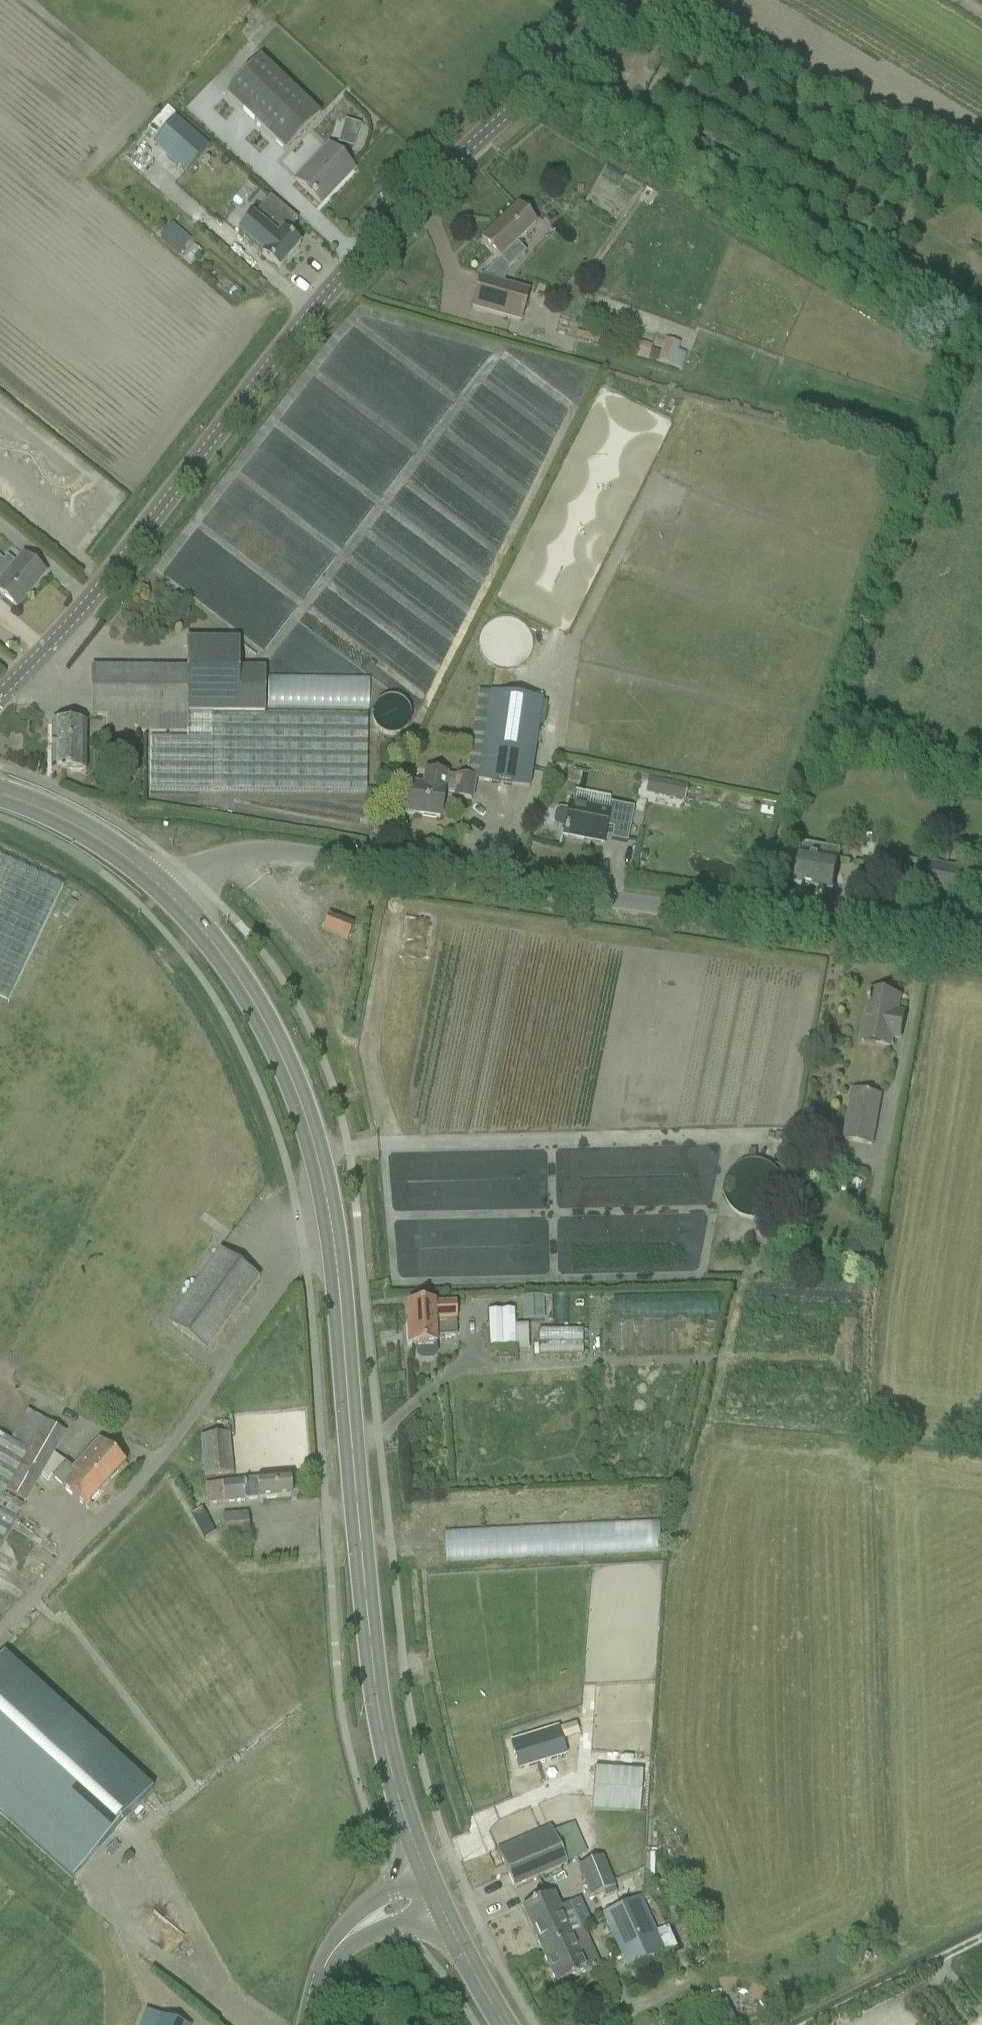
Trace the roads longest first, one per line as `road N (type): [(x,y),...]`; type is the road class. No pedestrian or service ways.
road 1 (secondary): [(421,1870),(375,1699),(320,1174),(292,1081),(262,1022),(235,973),(171,895)]
road 2 (tertiary): [(0,698),(358,249),(634,0)]
road 3 (unclassified): [(981,949),(277,853),(227,857),(171,895)]
road 4 (secondary): [(171,895),(105,844),(0,797)]
road 5 (secondary): [(503,2024),(441,1915)]

